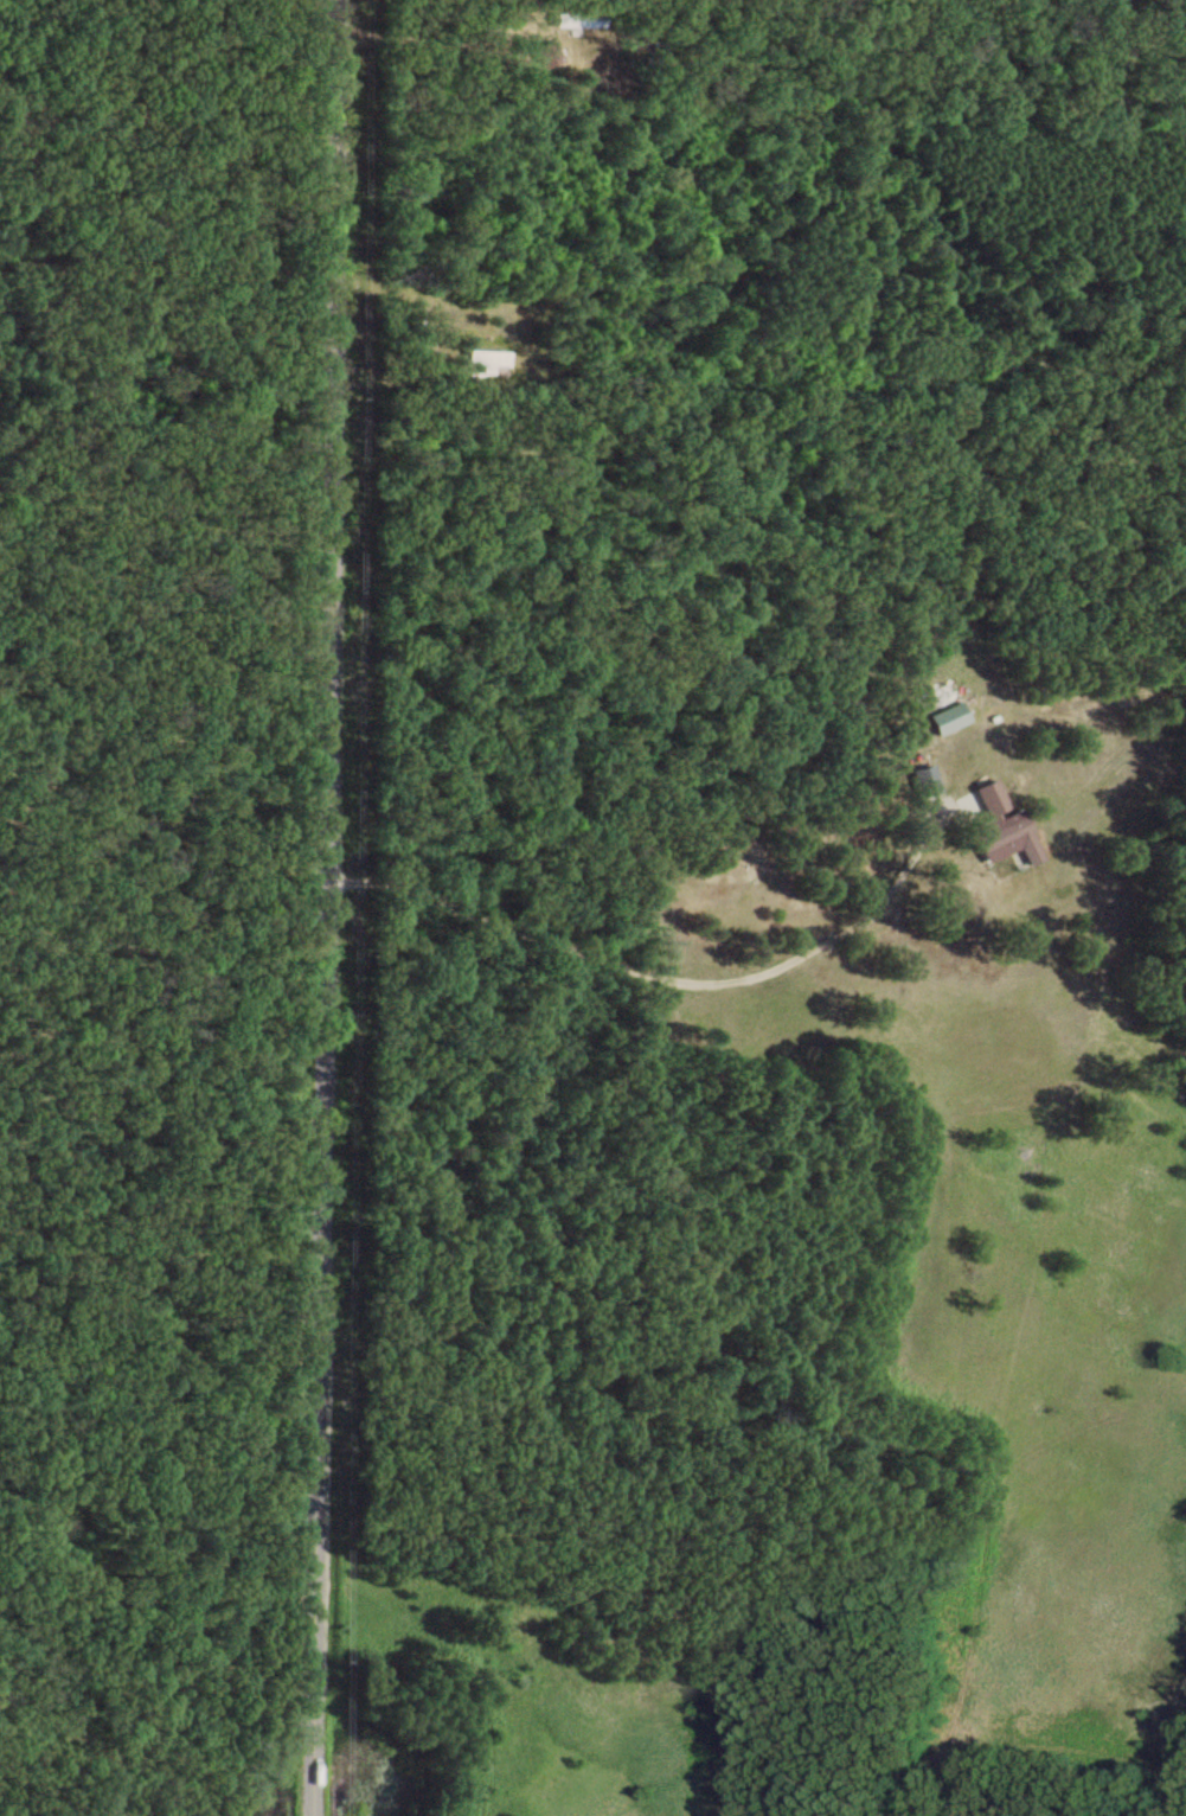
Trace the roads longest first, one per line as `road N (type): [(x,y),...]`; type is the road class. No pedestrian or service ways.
road 1 (tertiary): [(312,1815),(333,0)]

